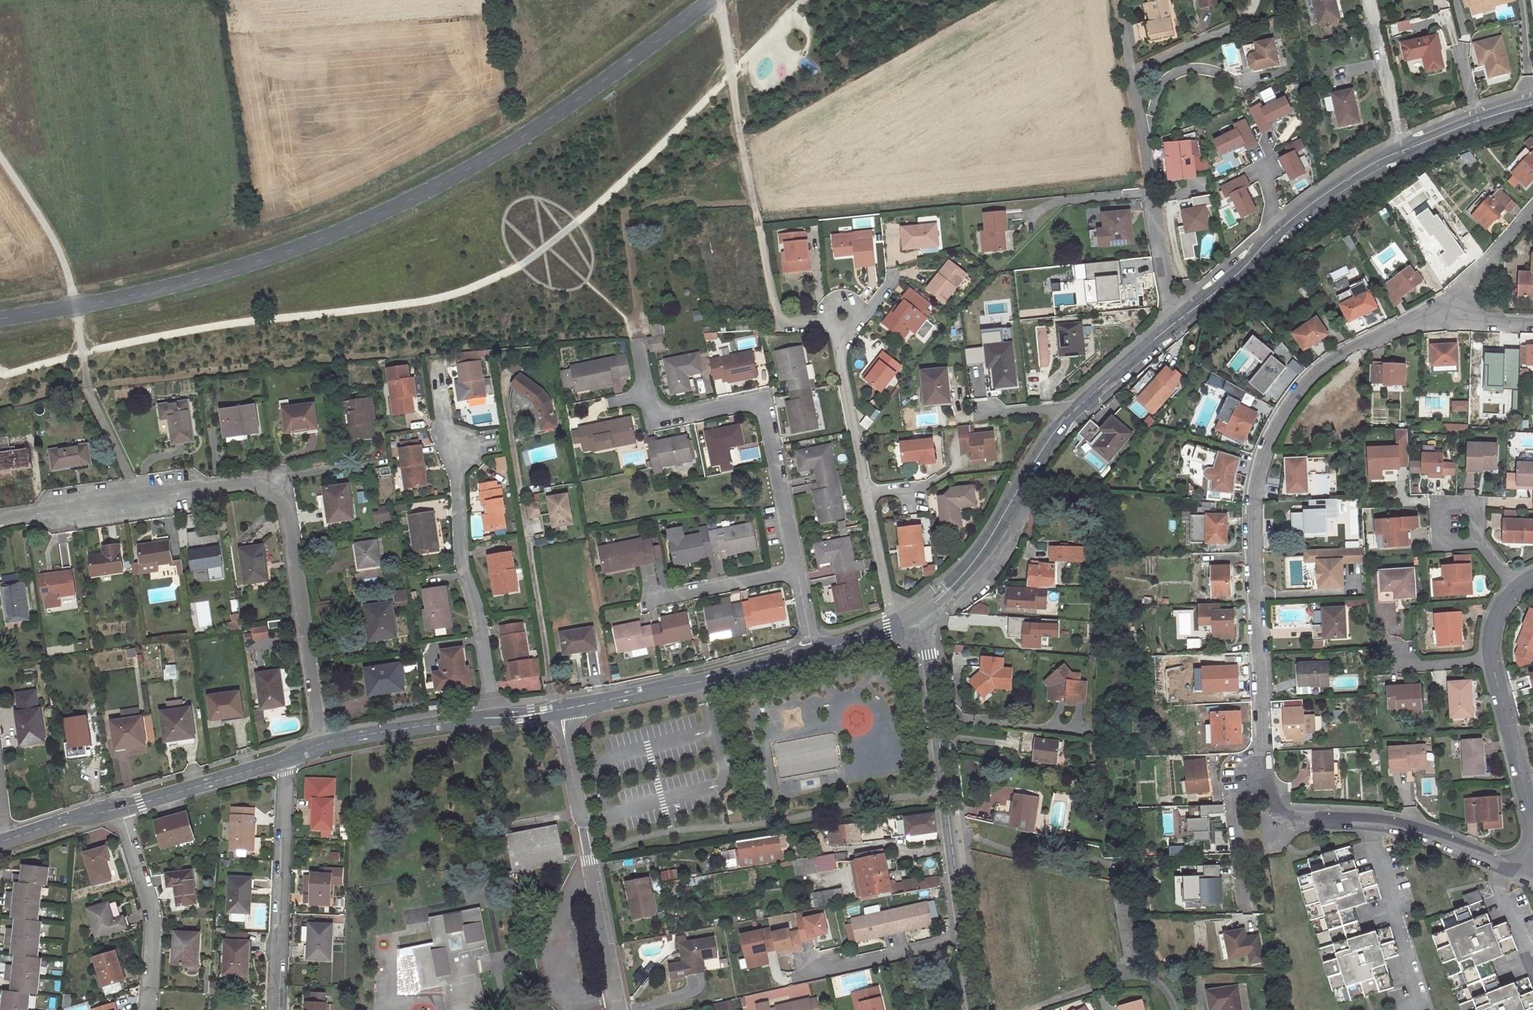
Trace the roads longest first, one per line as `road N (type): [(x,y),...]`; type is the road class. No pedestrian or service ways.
road 1 (unclassified): [(0,318),(171,286),(287,252),(393,208),(498,152),(710,0)]
road 2 (residential): [(1263,769),(1253,505),(1264,452),(1289,404),(1322,370),(1385,336),(1443,322)]
road 3 (residential): [(323,743),(287,521),(265,490),(201,488),(0,519)]
road 4 (residential): [(493,719),(463,570),(460,447),(444,421),(434,355)]
road 5 (residential): [(800,571),(761,400),(656,420),(639,338)]
road 6 (tertiary): [(966,938),(924,614)]
road 7 (track): [(775,306),(719,0)]
road 8 (residential): [(1532,878),(1409,829),(1297,817),(1275,808),(1263,769)]
road 9 (residential): [(621,1009),(560,711)]
road 10 (residential): [(1131,74),(1169,329)]
road 11 (tertiary): [(560,711),(811,653)]
road 12 (residential): [(277,1009),(287,759)]
road 13 (tertiary): [(924,614),(960,593),(1007,533),(1072,422)]
road 14 (residential): [(122,808),(154,936),(145,1009)]
road 15 (residential): [(789,980),(966,938)]
road 16 (residential): [(867,494),(840,359),(844,316)]
road 17 (unclassified): [(1019,1009),(1131,974),(1153,981),(1174,1009)]
road 18 (tertiary): [(122,808),(287,759)]
road 19 (tertiary): [(323,743),(493,719)]
road 20 (residential): [(1249,906),(1233,781),(1263,769)]
road 21 (residential): [(647,604),(800,571)]
road 22 (residential): [(1532,814),(1487,665)]
road 23 (tertiary): [(1169,329),(1285,226)]
road 24 (residential): [(1365,0),(1400,150)]
road 25 (residential): [(1443,322),(1461,288),(1532,209)]
road 26 (tertiary): [(1285,226),(1400,150)]
road 27 (residential): [(899,626),(867,494)]
road 28 (tertiary): [(1072,422),(1169,329)]
road 29 (tertiary): [(4,839),(122,808)]

